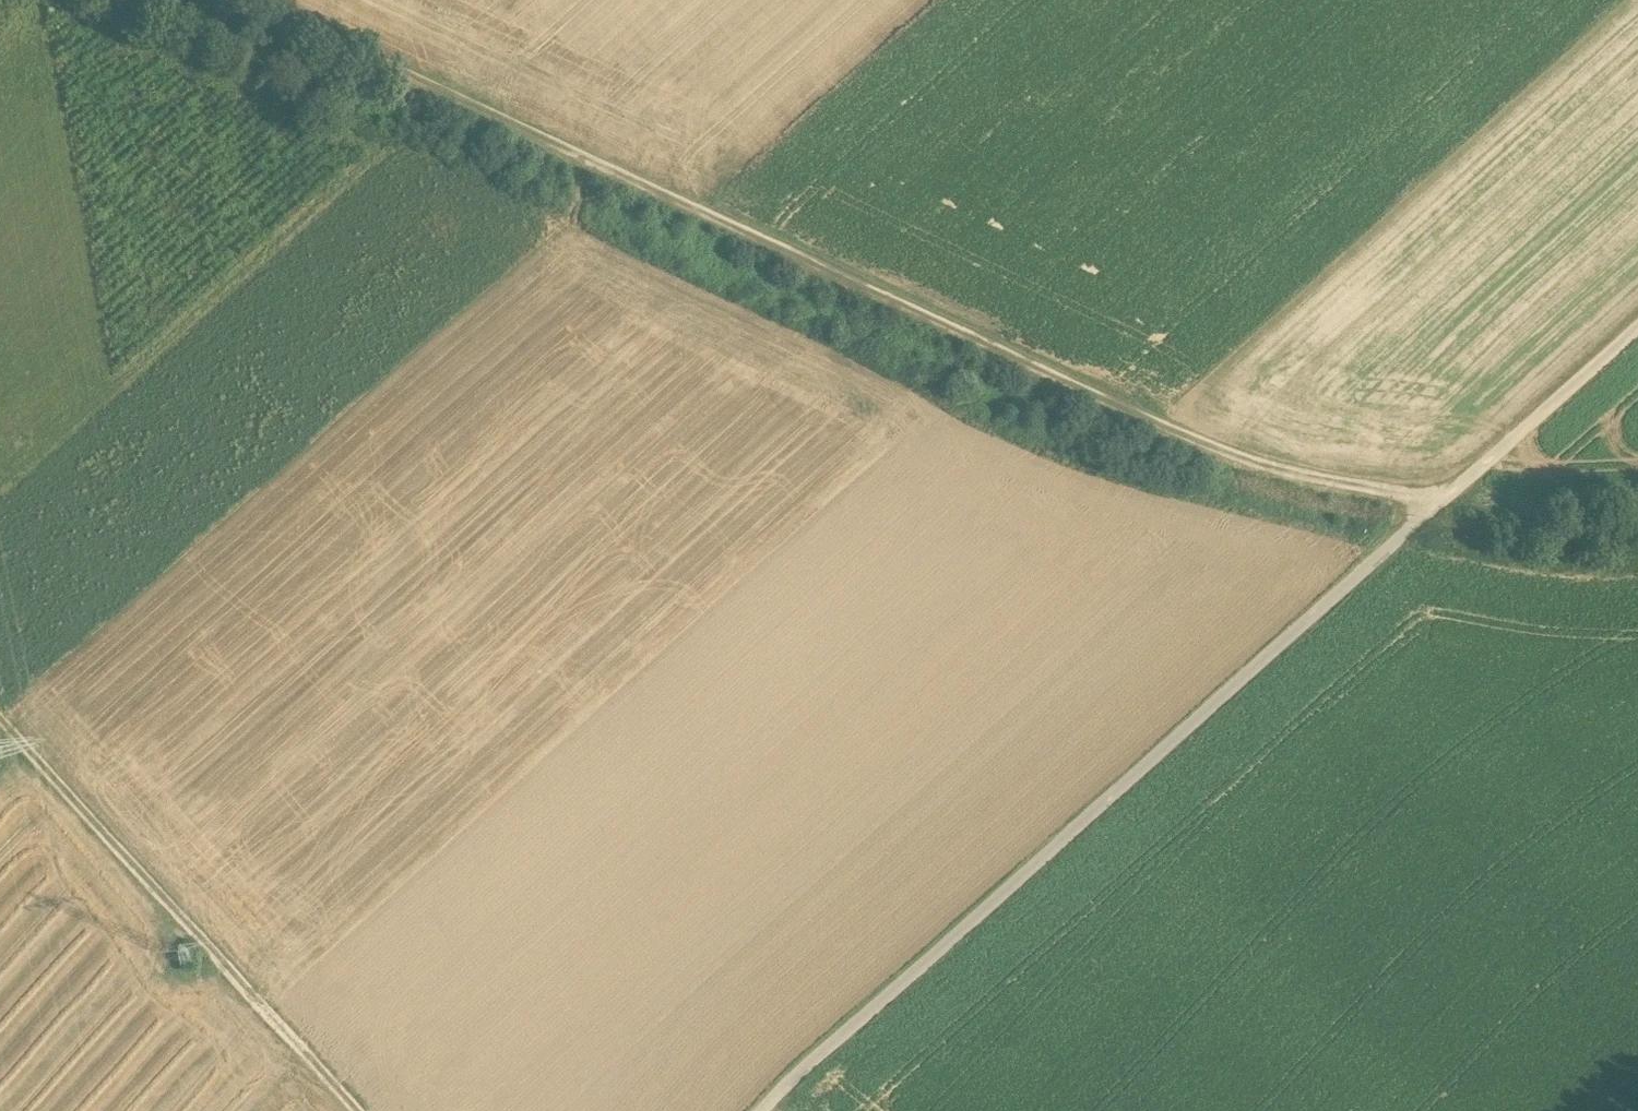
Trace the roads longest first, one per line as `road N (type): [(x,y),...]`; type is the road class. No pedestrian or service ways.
road 1 (track): [(1441,502),(1262,468),(1129,415),(245,0)]
road 2 (unclassified): [(1637,331),(764,1110)]
road 3 (track): [(0,724),(351,1110)]

